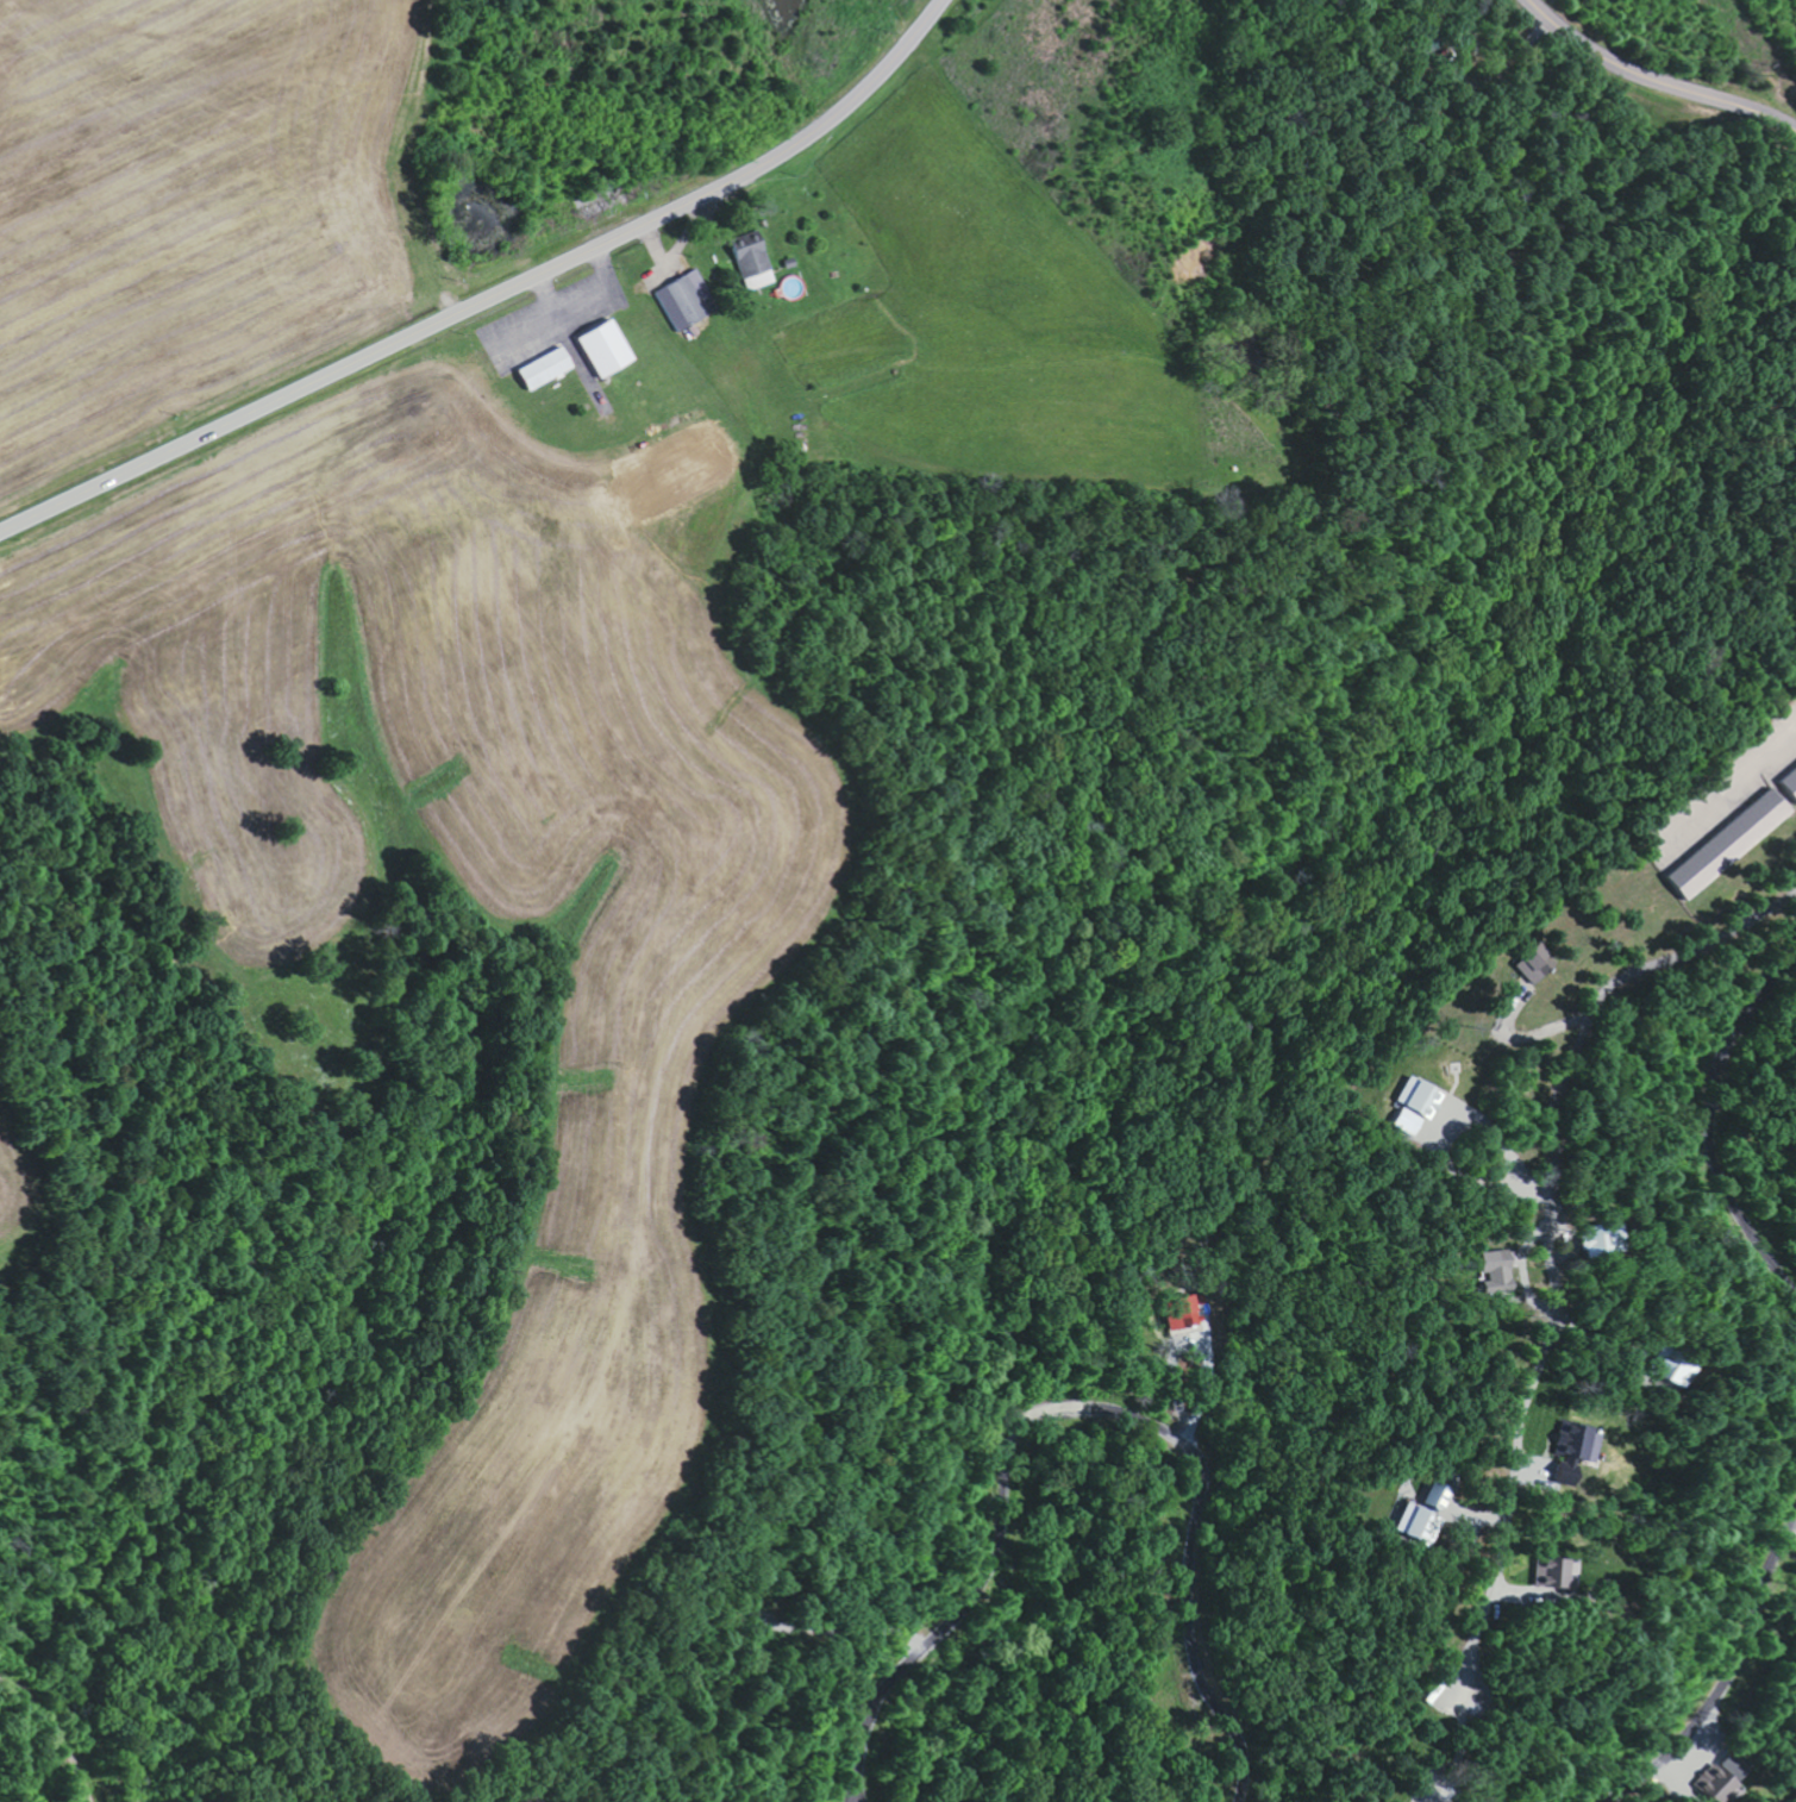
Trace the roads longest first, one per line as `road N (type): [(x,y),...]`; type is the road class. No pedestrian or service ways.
road 1 (primary): [(0,537),(752,173),(847,106),(942,0)]
road 2 (tertiary): [(1795,133),(1621,68),(1528,0)]

